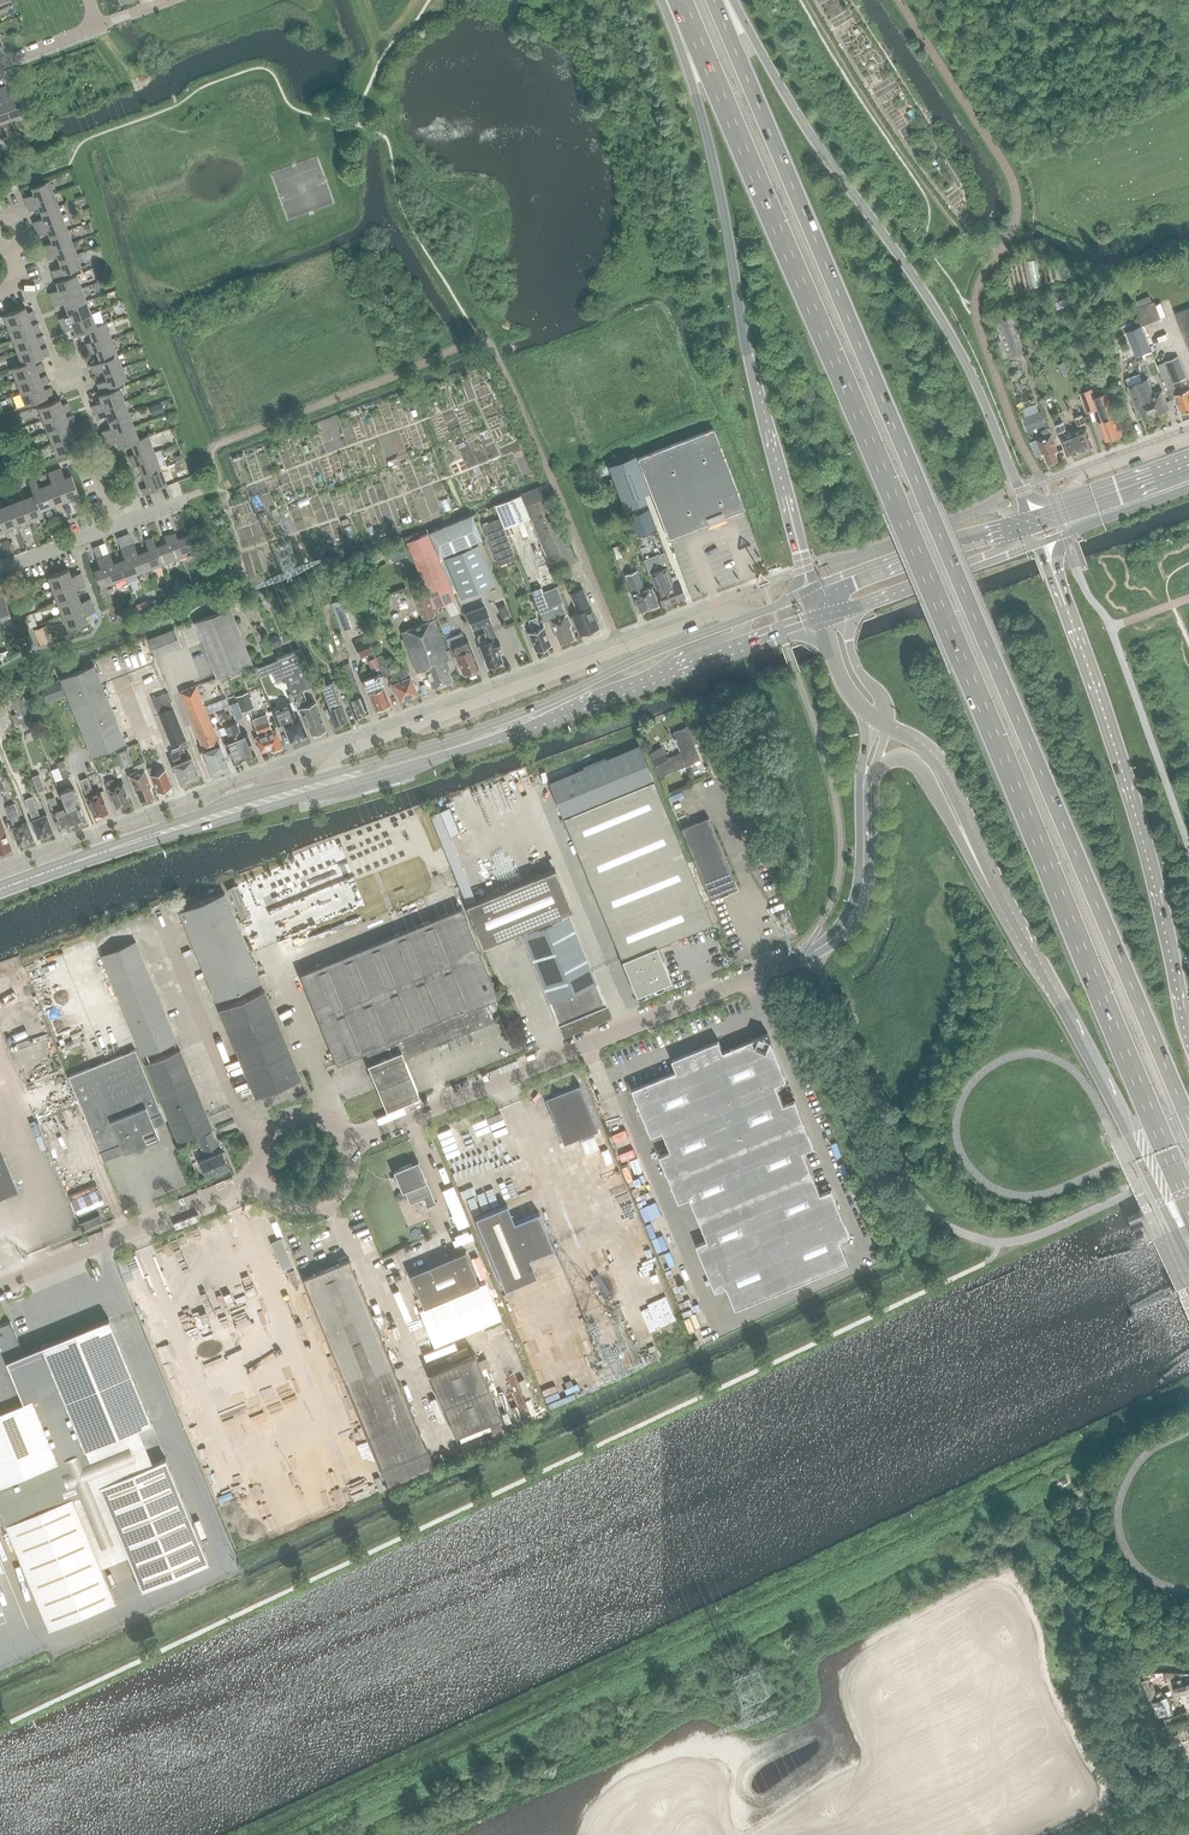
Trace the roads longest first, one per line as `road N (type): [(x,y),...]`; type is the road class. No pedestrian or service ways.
road 1 (trunk): [(679,0),(1188,1204)]
road 2 (trunk): [(1188,1121),(713,0)]
road 3 (track): [(275,1834),(1188,1394)]
road 4 (trunk): [(674,0),(742,334),(812,590)]
road 5 (trunk): [(1027,516),(950,333),(791,106),(728,0)]
road 6 (unclassified): [(812,949),(909,1184),(945,1226),(984,1241),(1024,1239),(1188,1166)]
road 7 (trunk): [(1188,1028),(1111,748),(1037,544)]
road 8 (unclassified): [(346,1145),(812,949)]
road 9 (trunk): [(981,859),(1188,1259)]
road 10 (residential): [(742,619),(720,613),(341,753),(331,773)]
road 11 (secondary): [(742,619),(509,717),(331,773)]
road 12 (secondary): [(338,788),(476,746),(742,646)]
road 13 (unclassified): [(0,1284),(264,1180)]
road 14 (secondary): [(113,848),(338,788)]
road 15 (secondary): [(331,773),(113,848)]
road 16 (primary): [(1027,516),(812,590)]
road 17 (primary): [(840,613),(1037,544)]
road 18 (unclassified): [(812,949),(836,936),(857,906),(863,794)]
road 19 (trunk): [(871,771),(895,757),(916,763),(981,859)]
road 20 (trunk): [(886,732),(933,761),(981,859)]
road 21 (unclassified): [(346,1145),(317,1118),(287,1120),(261,1150),(264,1180)]
road 22 (residential): [(1188,439),(1083,477),(1078,499)]
road 23 (unclassified): [(264,1180),(293,1203),(322,1201),(343,1182),(346,1145)]
road 24 (unclassified): [(886,732),(883,703),(856,666),(840,613)]
road 25 (residential): [(0,568),(116,525)]
road 26 (secondary): [(0,890),(113,848)]

